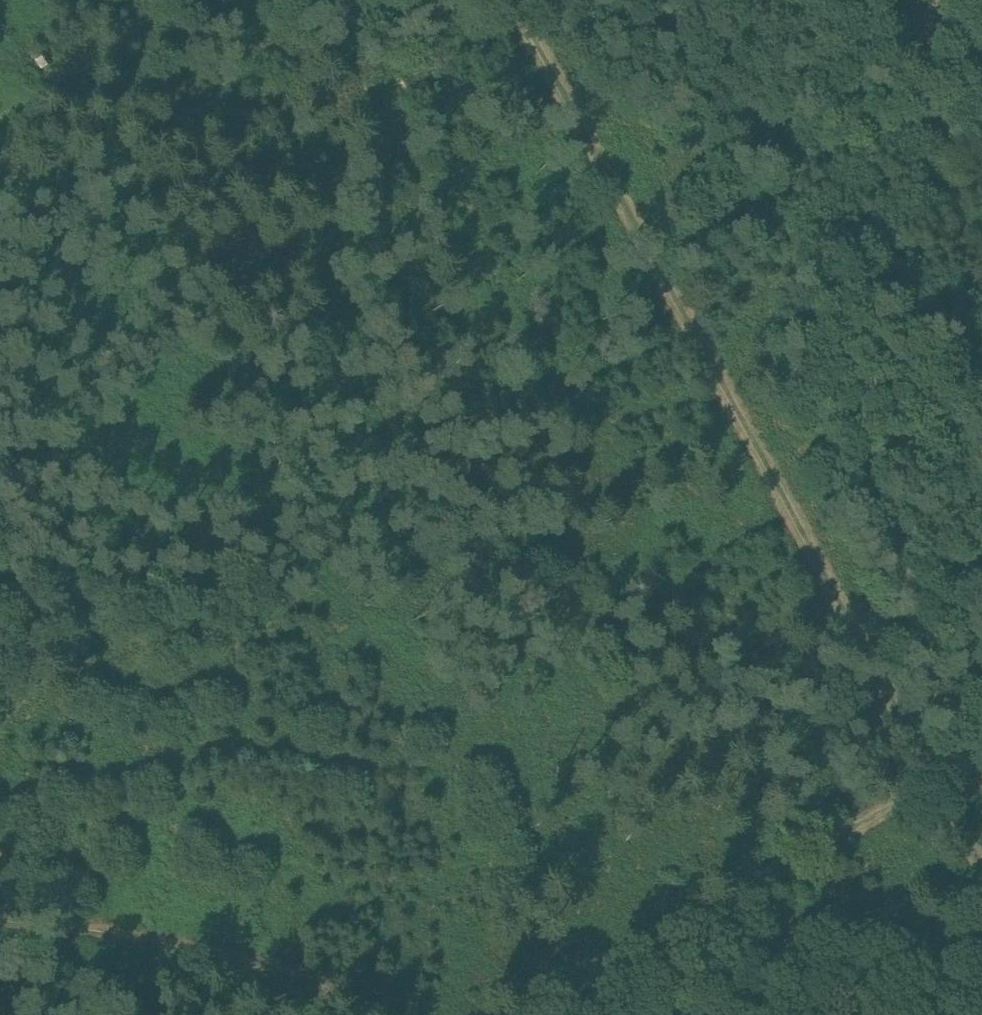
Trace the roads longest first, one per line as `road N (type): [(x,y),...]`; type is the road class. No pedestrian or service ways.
road 1 (track): [(946,772),(531,0)]
road 2 (track): [(487,1014),(946,772)]

